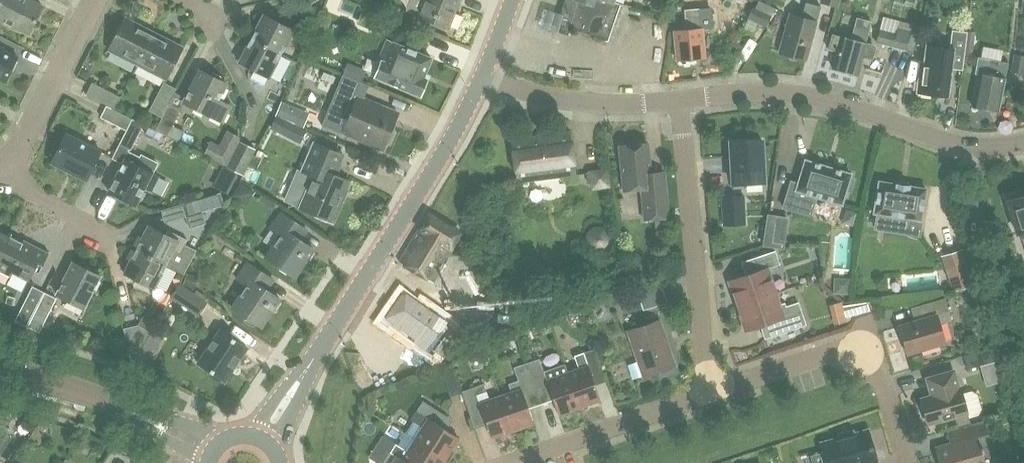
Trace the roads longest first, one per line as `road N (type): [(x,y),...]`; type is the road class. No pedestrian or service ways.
road 1 (tertiary): [(267,434),(443,156),(483,77)]
road 2 (residential): [(1023,146),(959,147),(804,97),(679,102)]
road 3 (residential): [(708,400),(679,102)]
road 4 (residential): [(906,462),(870,353),(708,400)]
road 5 (tertiary): [(205,446),(54,382),(0,370)]
road 6 (residential): [(679,102),(572,102),(483,77)]
road 7 (residential): [(522,462),(708,400)]
road 8 (residential): [(0,167),(21,147),(97,0)]
road 9 (residential): [(114,235),(21,189),(0,169)]

